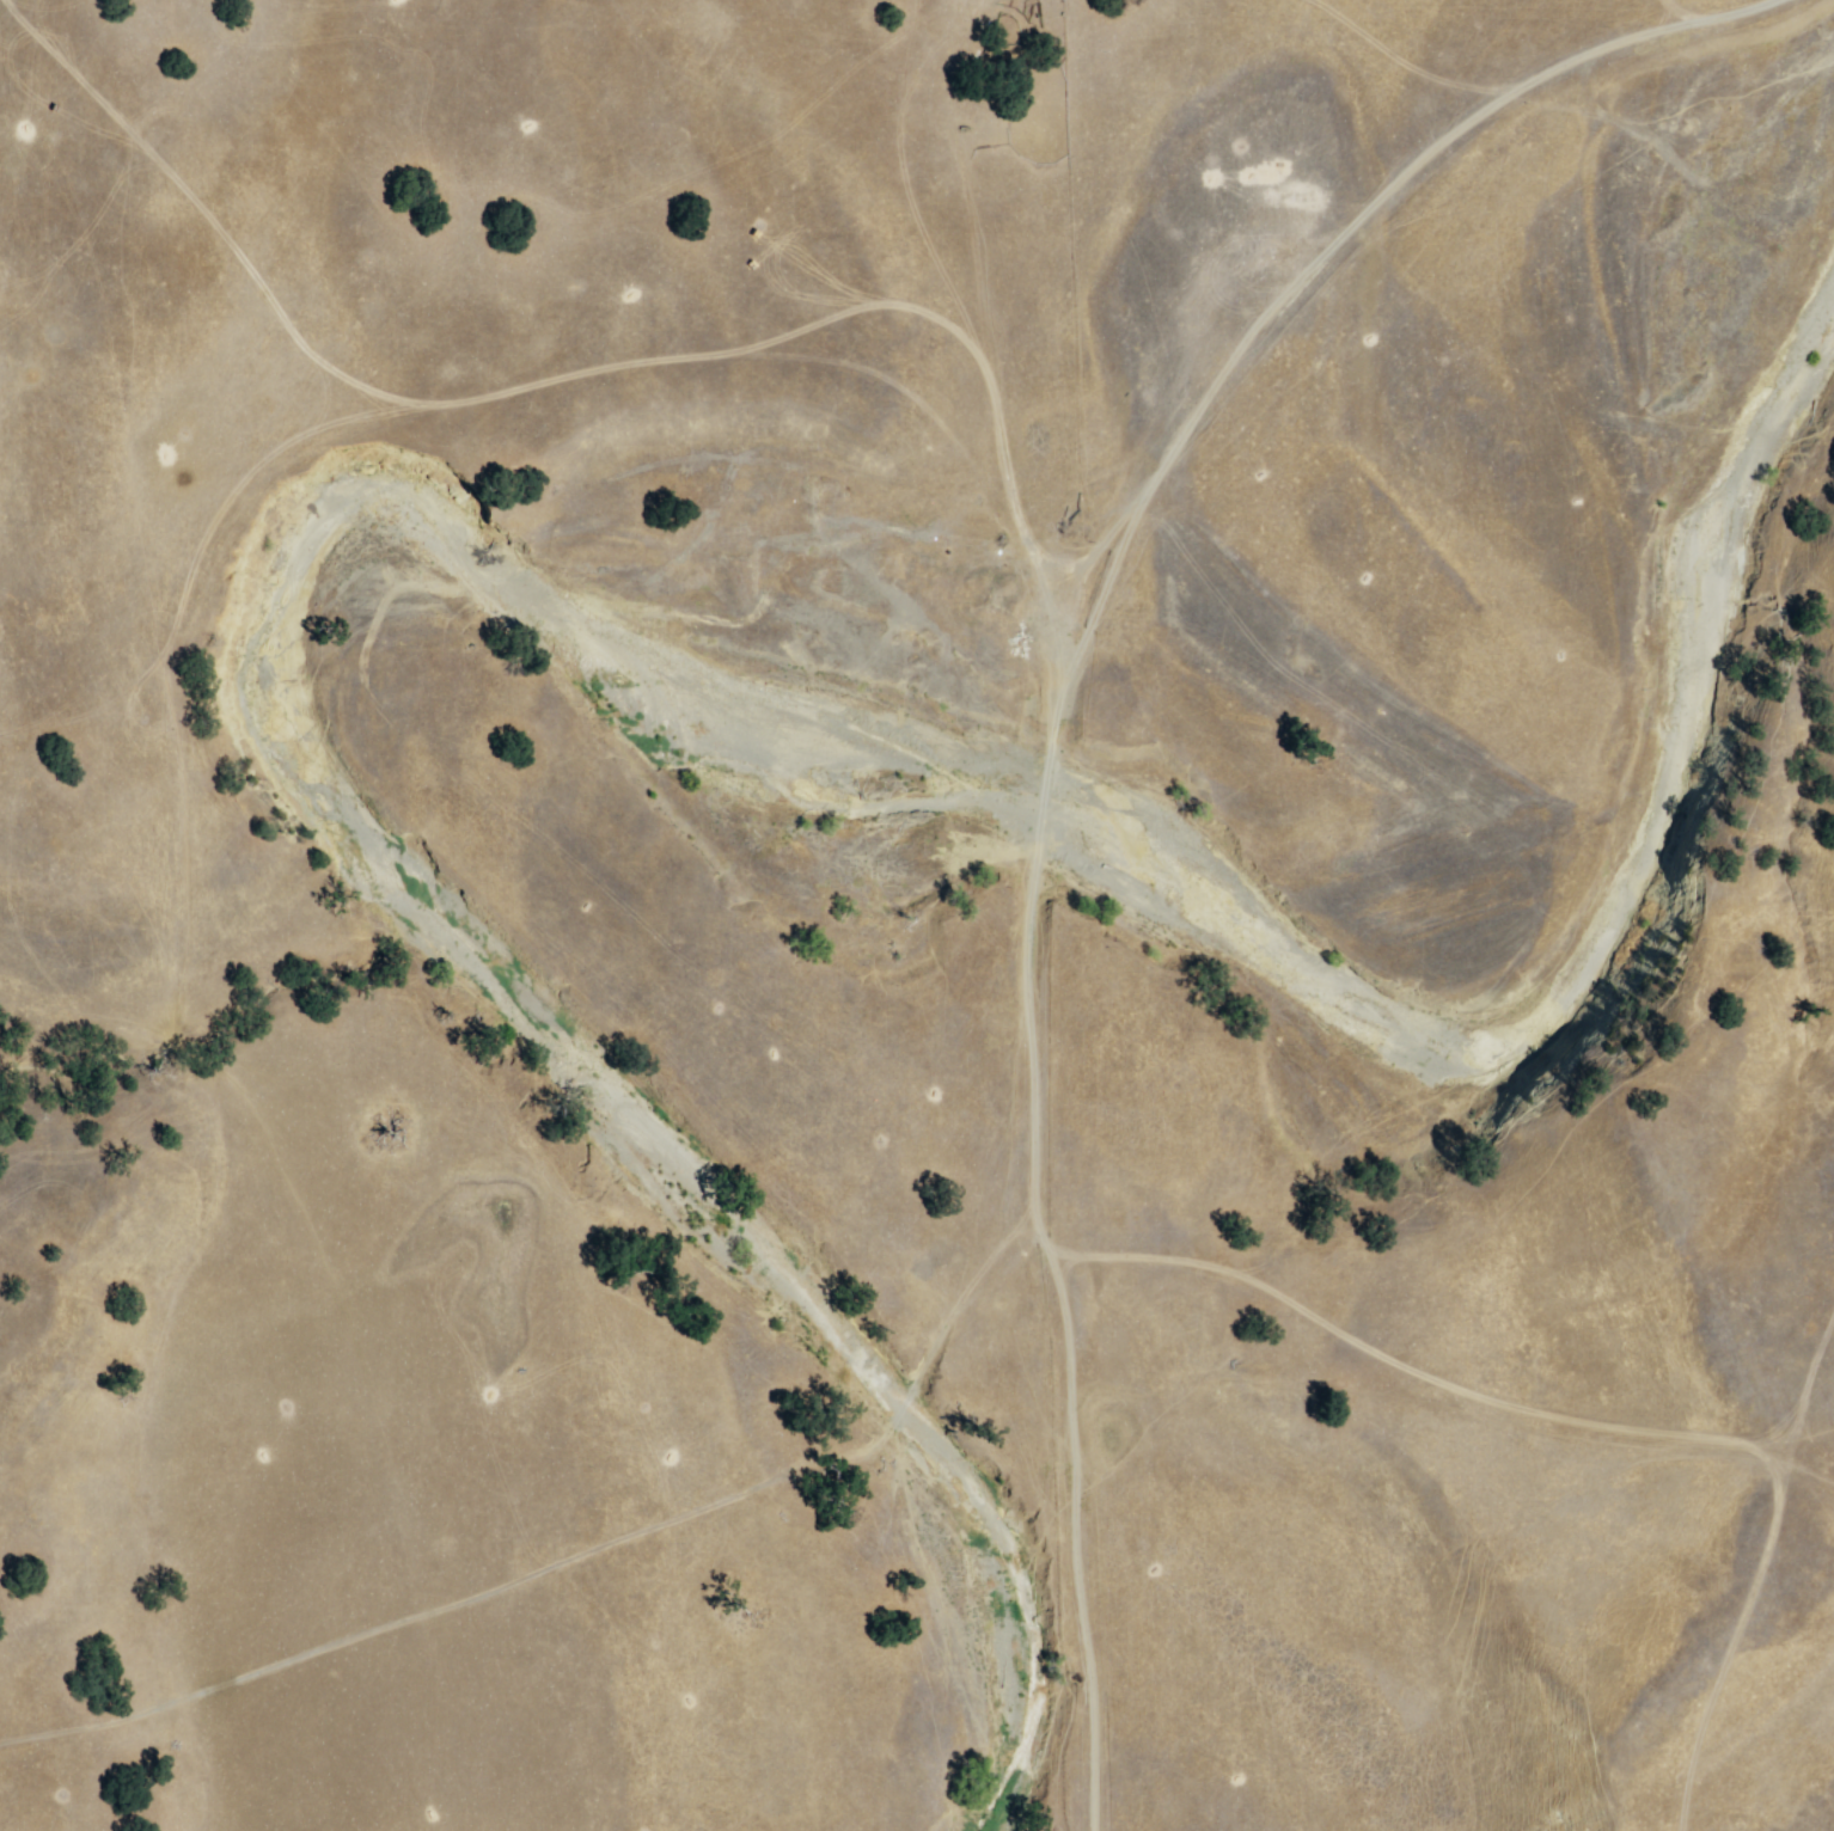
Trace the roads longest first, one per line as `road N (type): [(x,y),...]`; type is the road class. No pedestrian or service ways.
road 1 (residential): [(1100,1830),(1094,1676),(1072,1506),(1075,1334),(1040,1187),(1034,955),(1047,795),(1089,577),(1237,353),(1420,165),(1490,111),(1572,66),(1777,0)]

